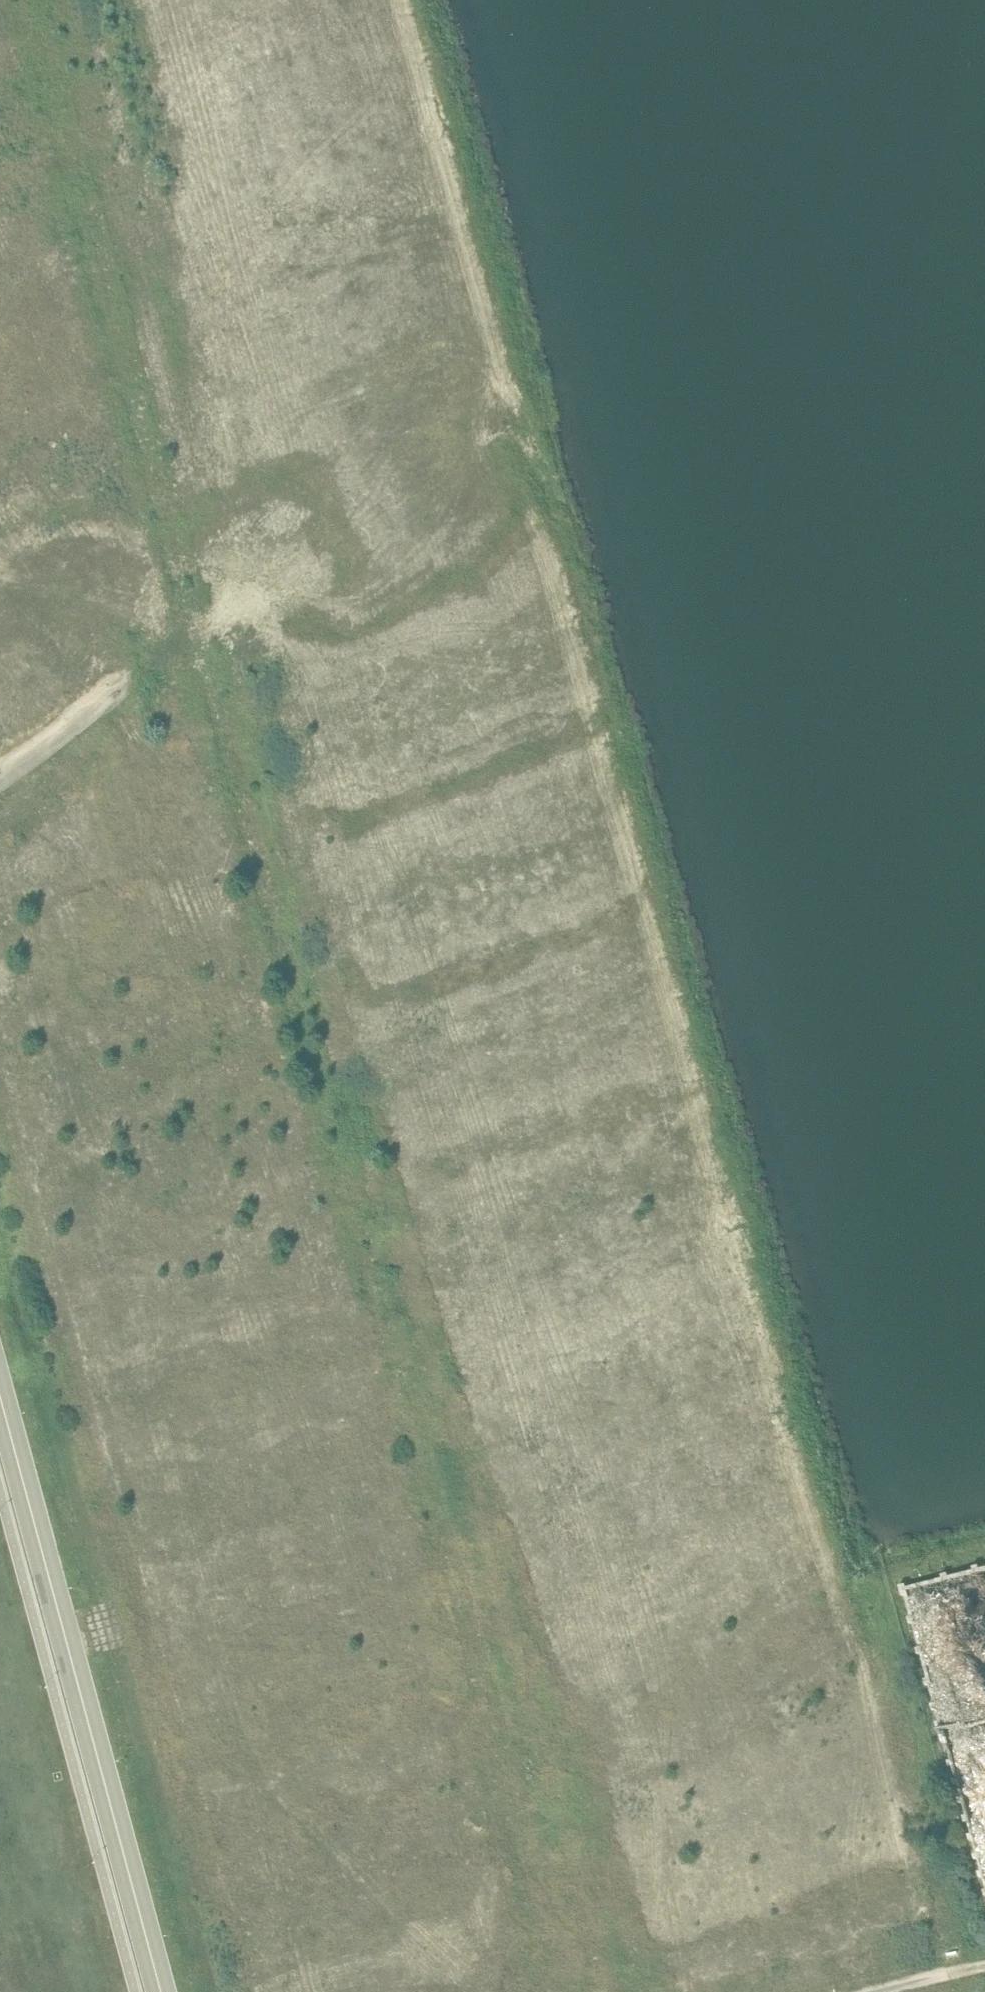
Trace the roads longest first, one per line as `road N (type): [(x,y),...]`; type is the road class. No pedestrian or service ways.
road 1 (unclassified): [(161,1991),(0,1397)]
road 2 (track): [(133,674),(238,605)]

